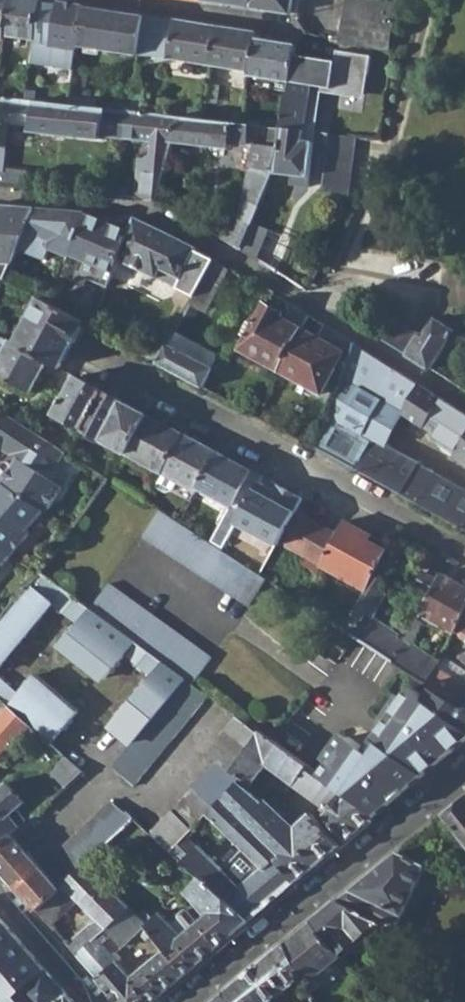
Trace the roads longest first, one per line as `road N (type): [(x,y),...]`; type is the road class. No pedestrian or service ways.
road 1 (residential): [(464,402),(158,213),(0,198)]
road 2 (residential): [(84,351),(464,556)]
road 3 (residential): [(464,777),(192,1001)]
road 4 (residential): [(0,902),(95,1001)]
road 5 (residential): [(146,0),(277,22)]

